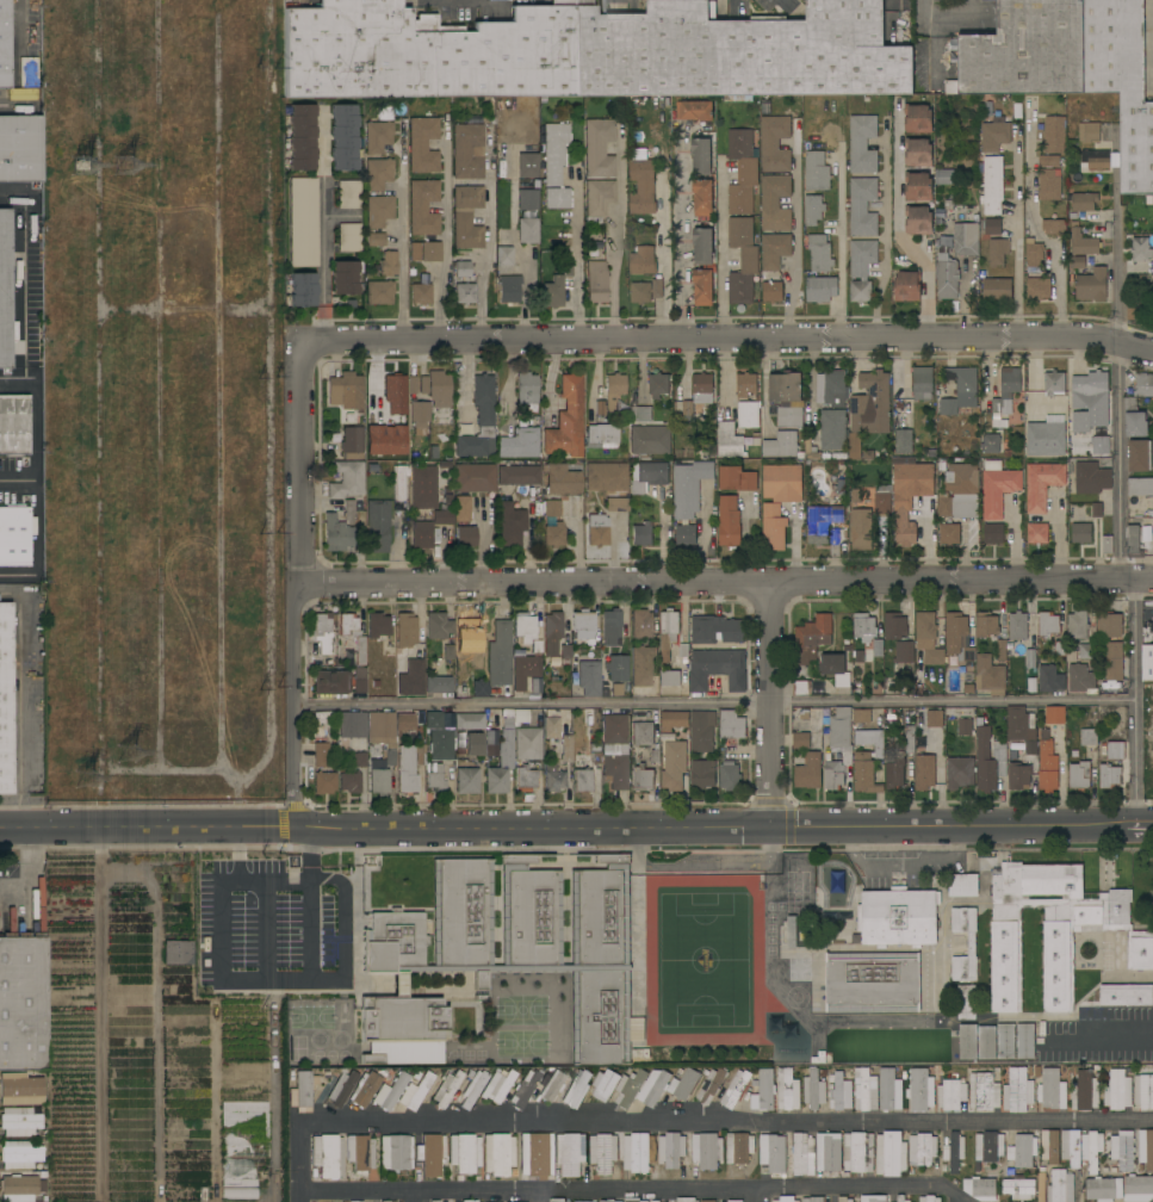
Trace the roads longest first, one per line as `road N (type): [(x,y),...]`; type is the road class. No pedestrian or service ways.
road 1 (tertiary): [(0,826),(1152,825)]
road 2 (residential): [(296,583),(1152,581)]
road 3 (residential): [(303,345),(1067,336),(1152,351)]
road 4 (residential): [(303,345),(298,826)]
road 5 (residential): [(773,582),(773,825)]

